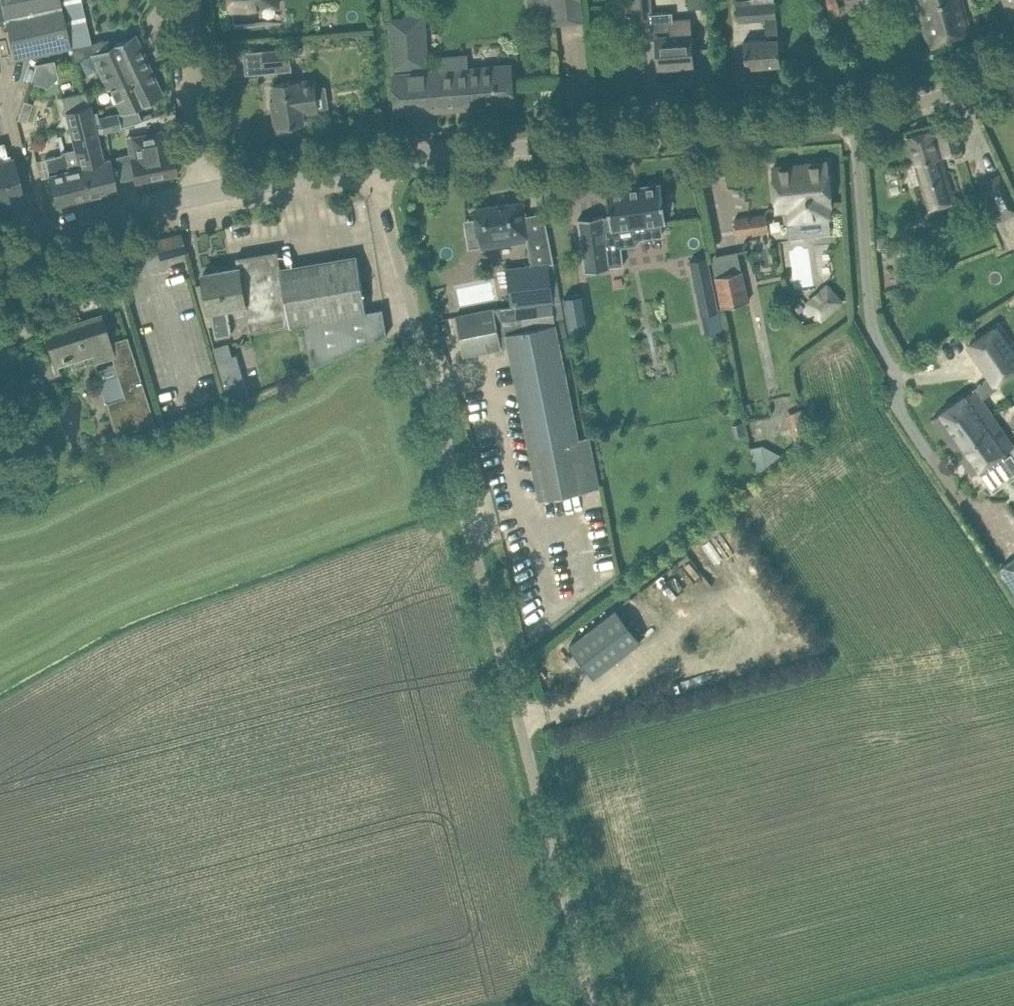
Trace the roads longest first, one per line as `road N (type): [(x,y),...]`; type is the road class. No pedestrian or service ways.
road 1 (unclassified): [(588,1005),(372,158)]
road 2 (tertiary): [(372,158),(441,145),(768,118),(923,87),(1013,55)]
road 3 (tertiary): [(0,233),(142,189),(192,185)]
road 4 (unclassified): [(192,185),(180,0)]
road 5 (tertiary): [(192,185),(372,158)]

